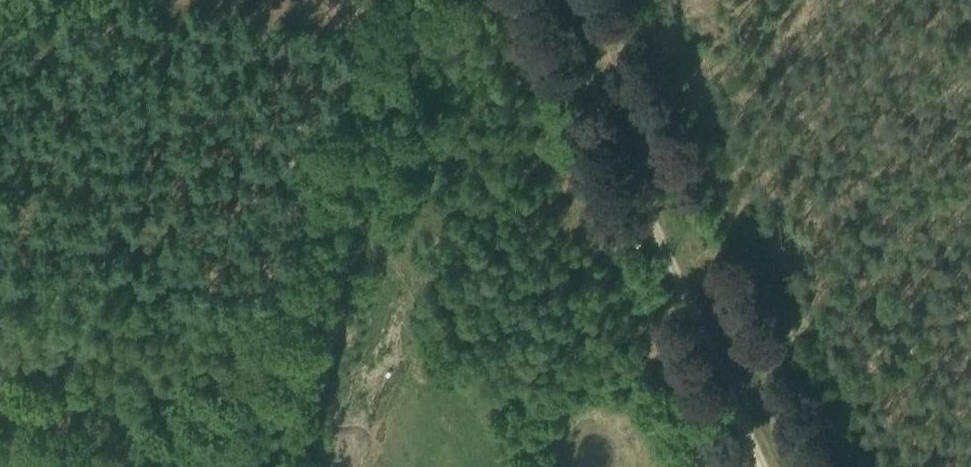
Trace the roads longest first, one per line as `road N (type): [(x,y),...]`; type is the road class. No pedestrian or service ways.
road 1 (track): [(554,0),(762,466)]
road 2 (track): [(646,0),(849,466)]

